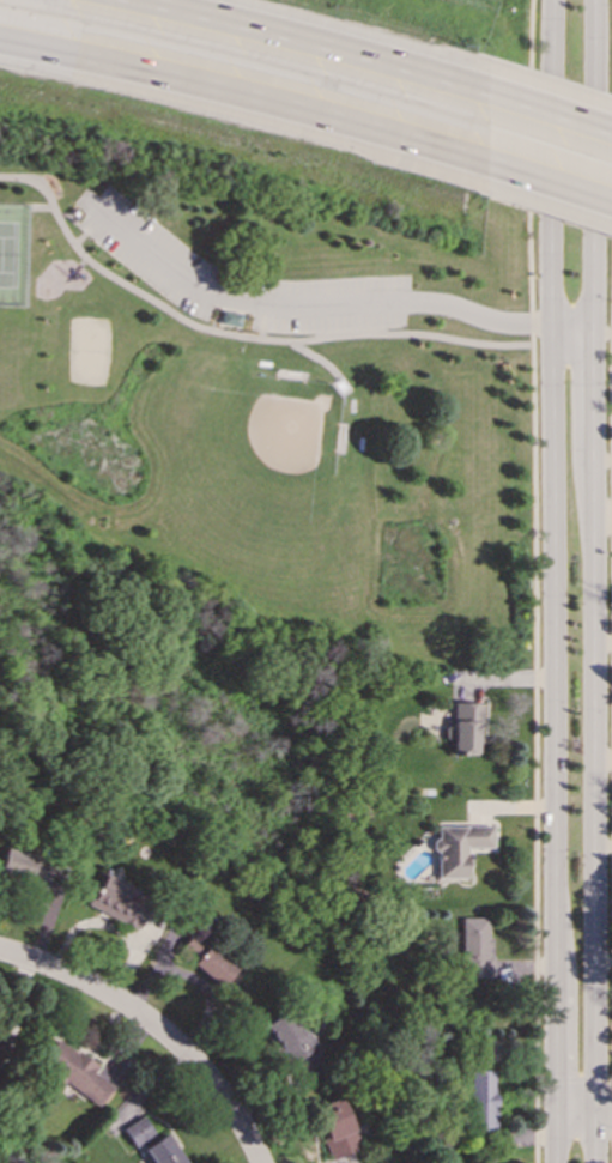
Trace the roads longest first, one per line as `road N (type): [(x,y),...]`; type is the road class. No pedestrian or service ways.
road 1 (secondary): [(552,0),(558,1162)]
road 2 (secondary): [(596,1115),(595,0)]
road 3 (motorway): [(0,41),(226,93),(522,177)]
road 4 (motorway): [(520,108),(256,30),(122,0)]
road 5 (residential): [(258,1162),(222,1098),(137,1013),(0,952)]

